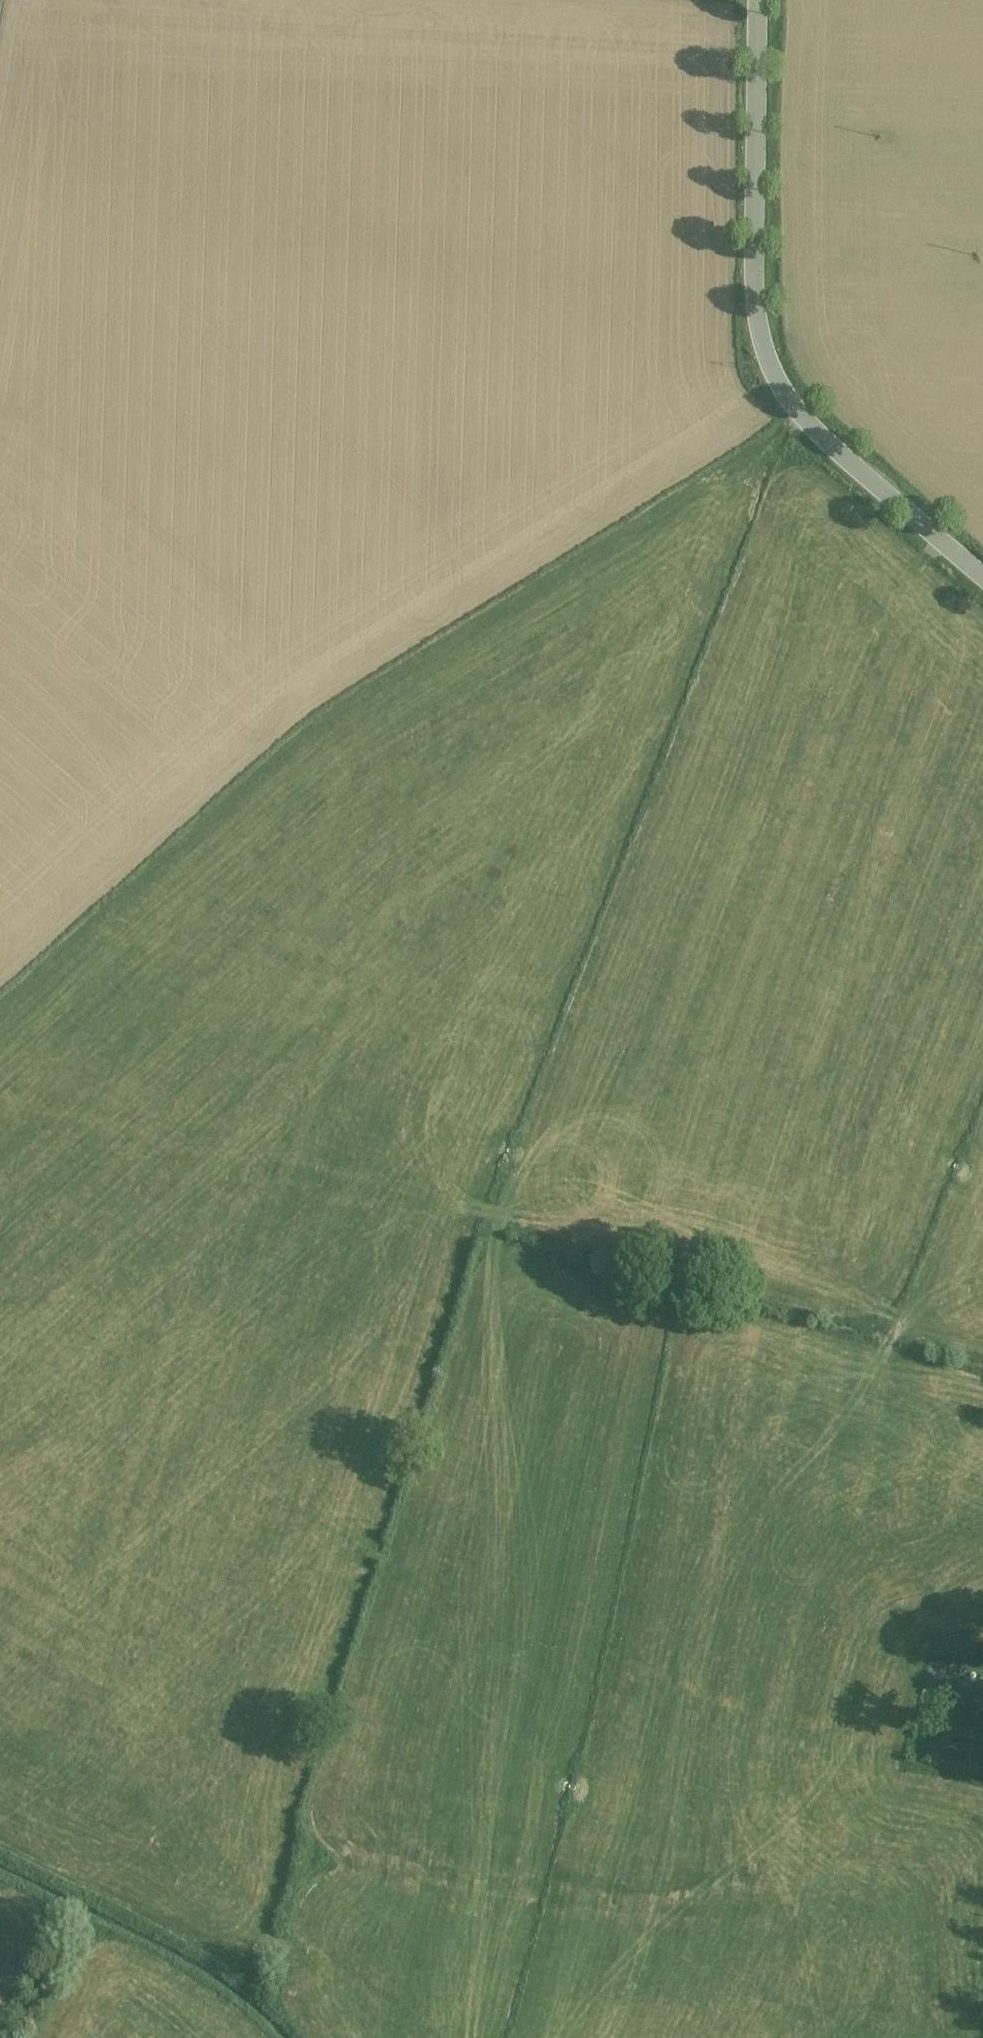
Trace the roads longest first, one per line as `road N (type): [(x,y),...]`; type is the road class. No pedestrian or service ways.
road 1 (tertiary): [(757,0),(755,256),(760,328),(777,379),(809,424),(982,575)]

